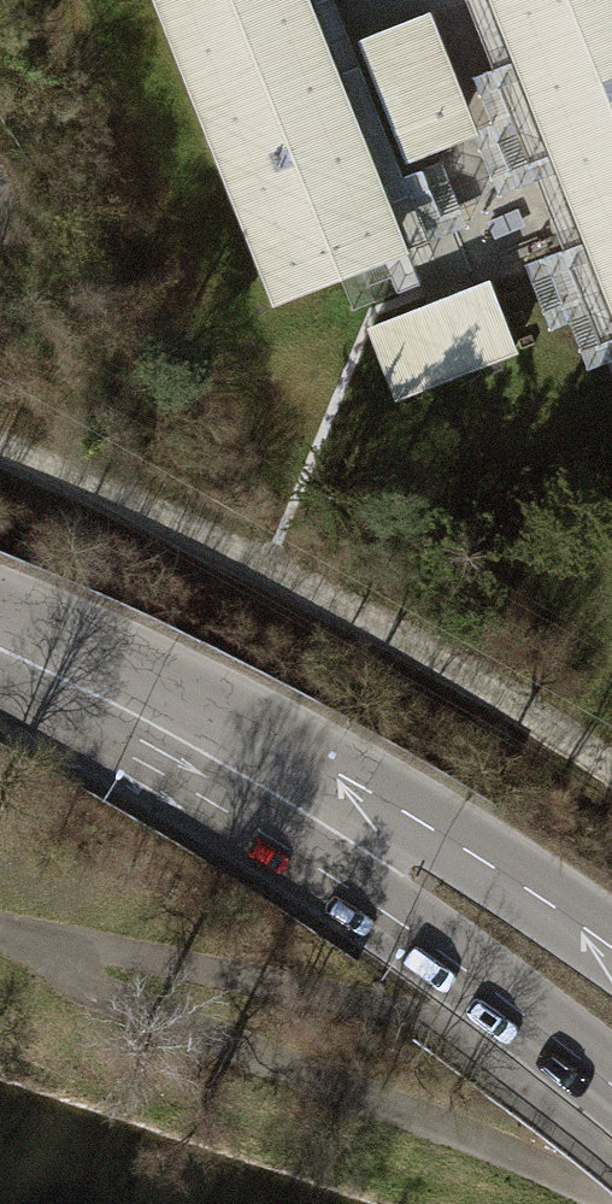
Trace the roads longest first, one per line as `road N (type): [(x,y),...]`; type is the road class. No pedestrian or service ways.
road 1 (tertiary): [(0,650),(229,764),(392,859)]
road 2 (tertiary): [(392,859),(519,1012),(611,1085)]
road 3 (tertiary): [(611,948),(392,859)]

